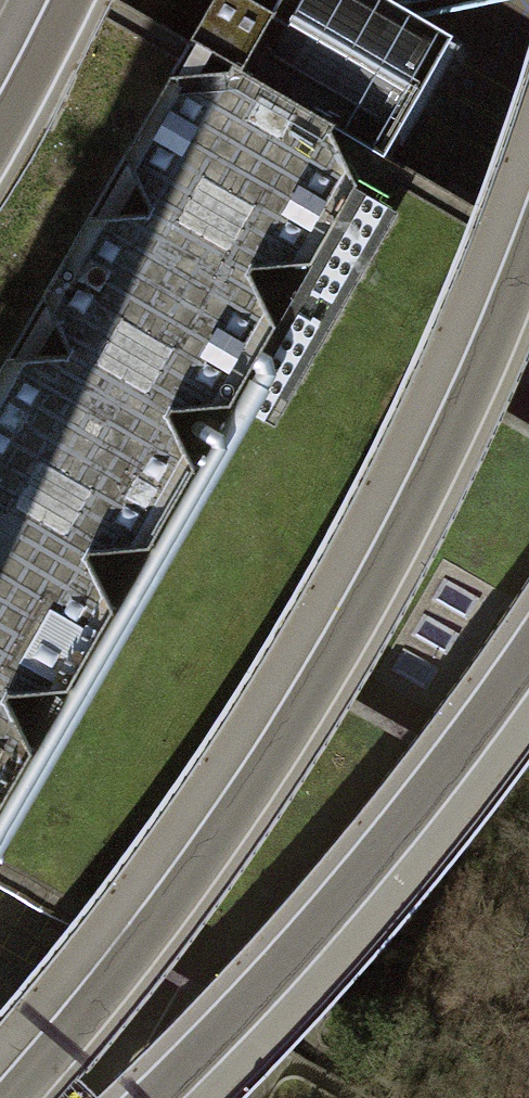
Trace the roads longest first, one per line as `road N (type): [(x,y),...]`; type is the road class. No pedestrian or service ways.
road 1 (motorway): [(15,1097),(144,942),(290,731),(410,519),(528,258)]
road 2 (motorway): [(153,1097),(390,838),(528,652)]
road 3 (motorway): [(73,0),(0,140)]

